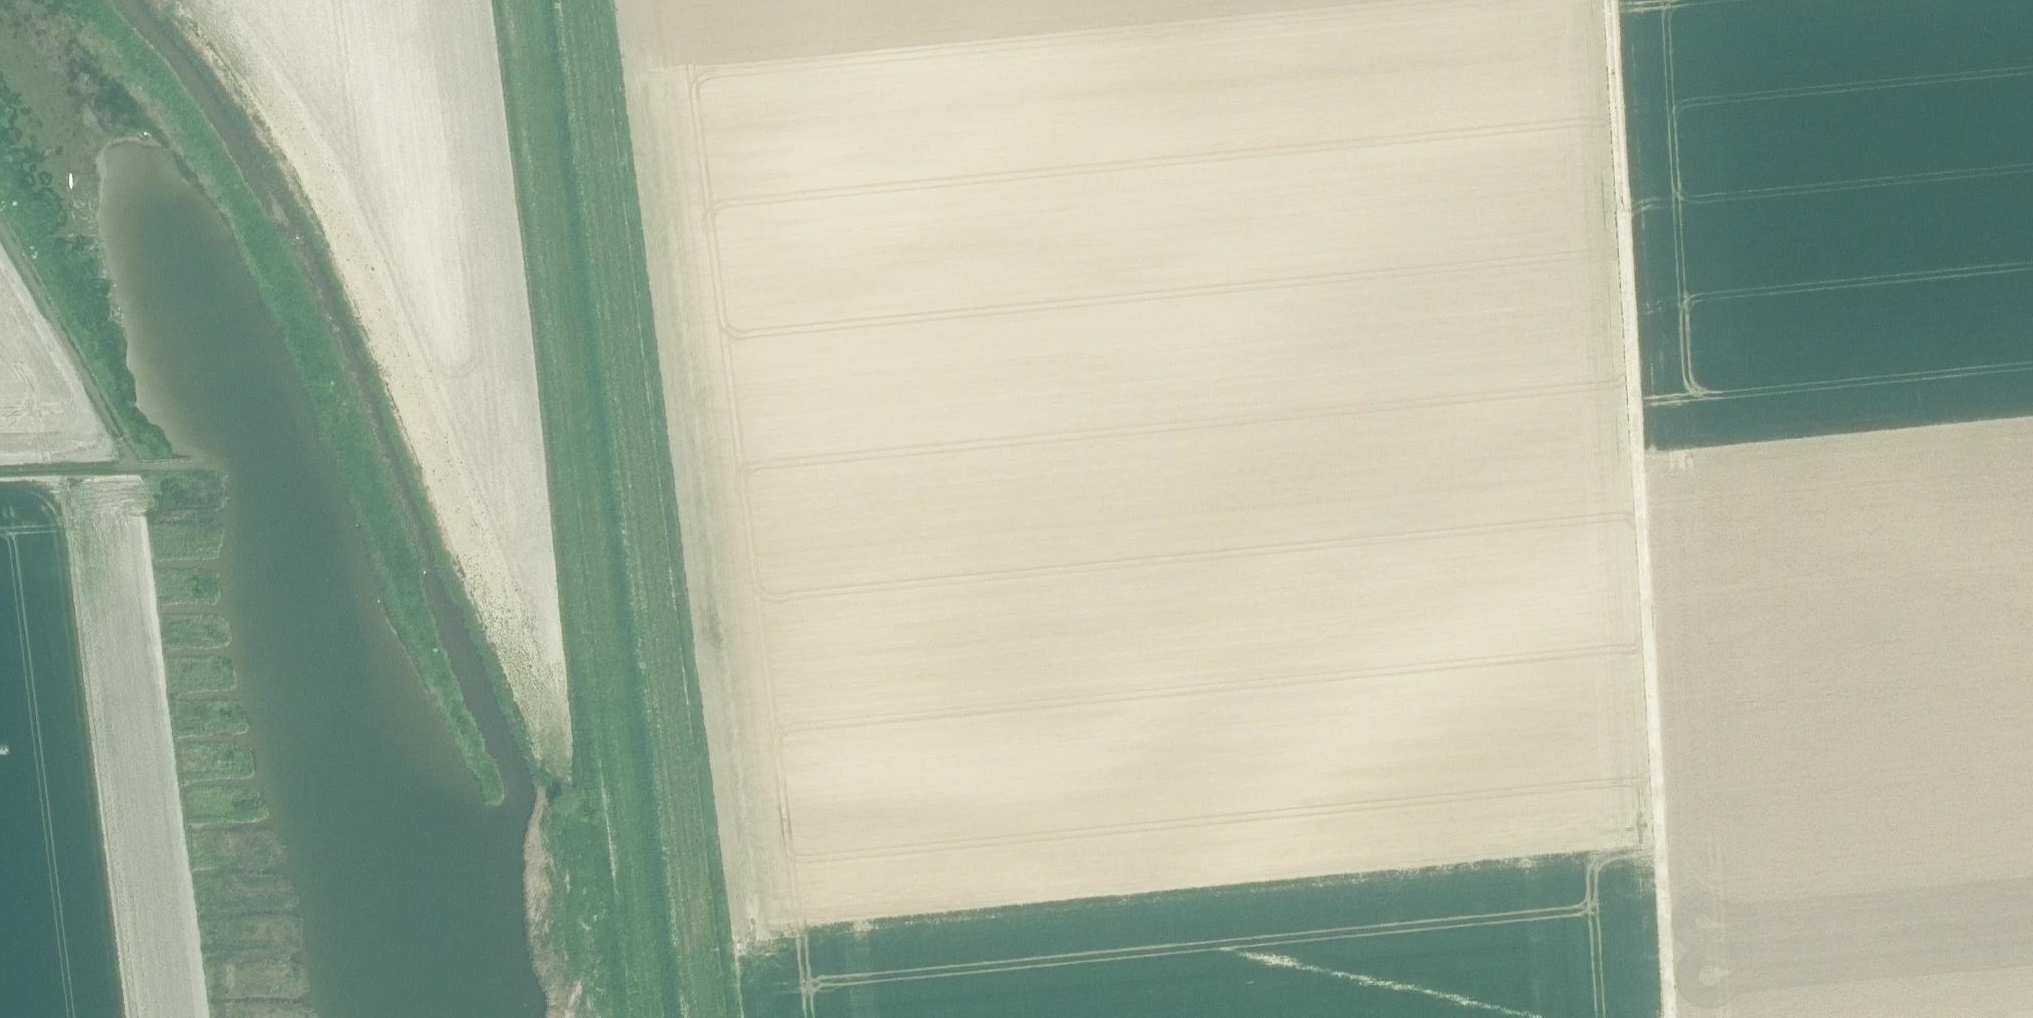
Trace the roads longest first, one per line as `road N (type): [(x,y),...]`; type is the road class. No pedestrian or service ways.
road 1 (track): [(1608,0),(1670,1017)]

